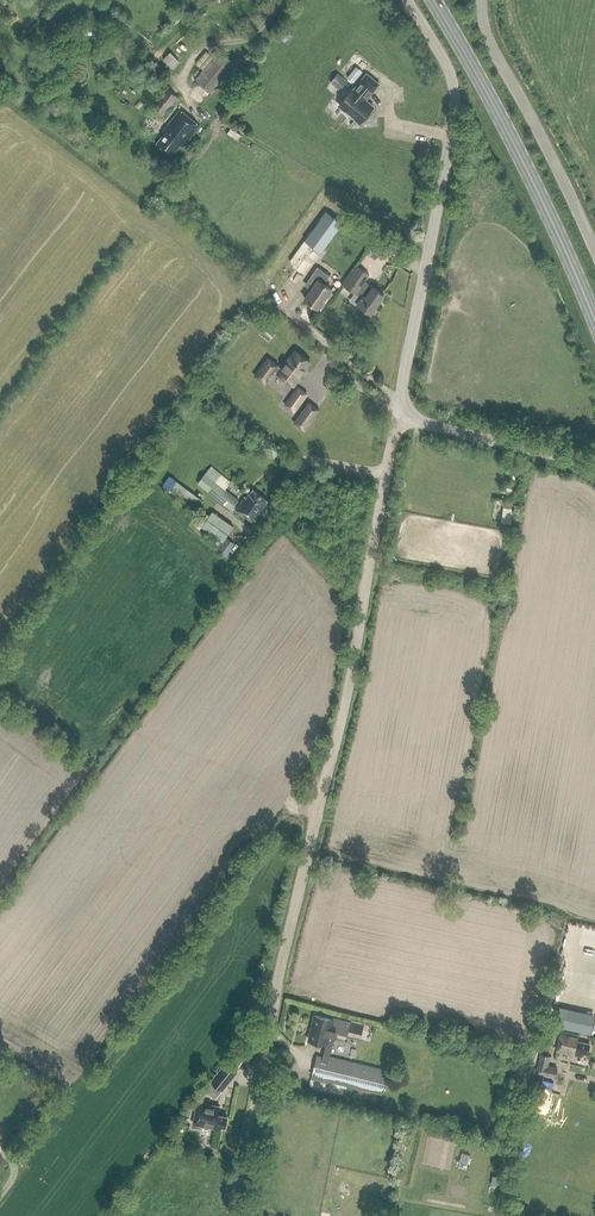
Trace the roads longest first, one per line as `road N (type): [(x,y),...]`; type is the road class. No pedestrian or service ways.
road 1 (track): [(238,1215),(398,414)]
road 2 (unclassified): [(594,470),(398,414),(456,114),(398,0)]
road 3 (primary): [(594,321),(526,167),(433,0)]
road 4 (unclassified): [(594,250),(491,42),(483,0)]

